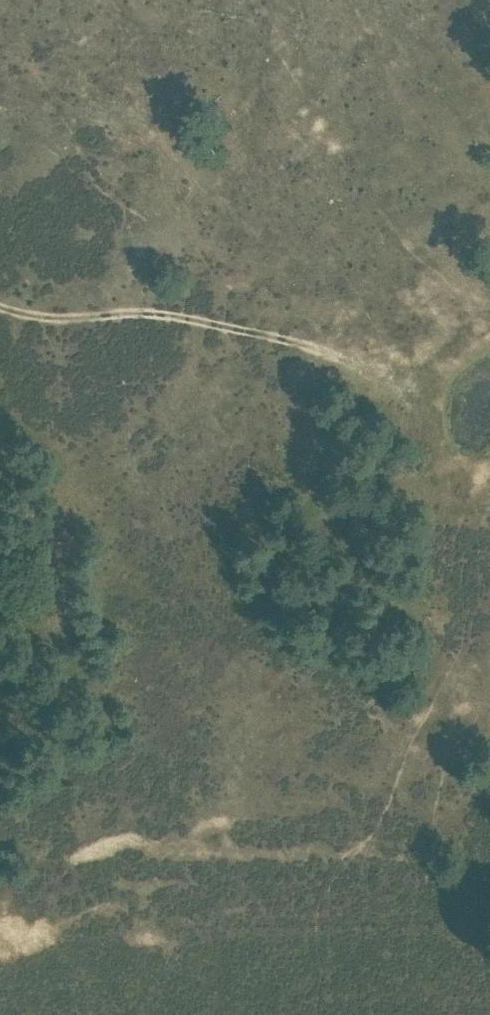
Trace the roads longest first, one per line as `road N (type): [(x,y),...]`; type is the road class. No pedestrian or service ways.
road 1 (track): [(0,290),(112,320),(178,321),(373,360)]

